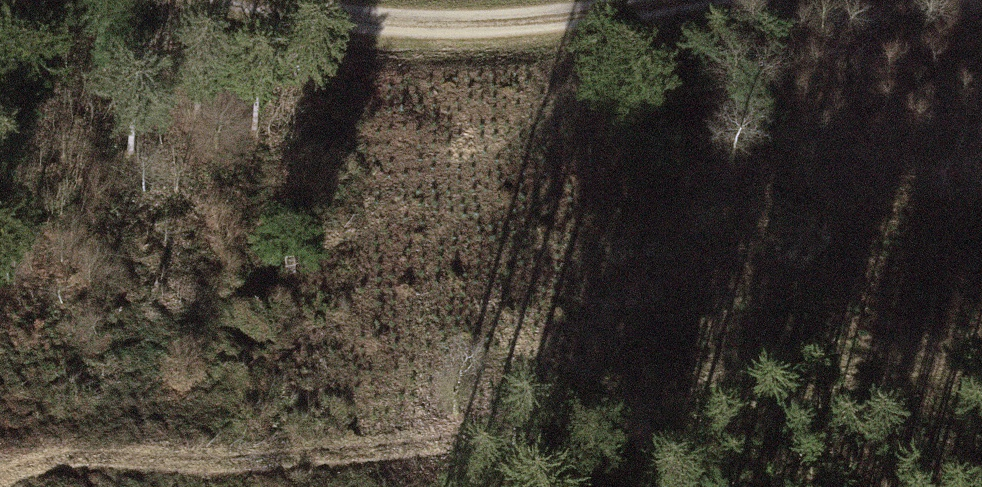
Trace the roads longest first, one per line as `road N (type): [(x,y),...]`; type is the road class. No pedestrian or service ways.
road 1 (track): [(0,480),(94,460),(293,458),(704,420),(981,373)]
road 2 (track): [(241,0),(413,24),(685,0)]

